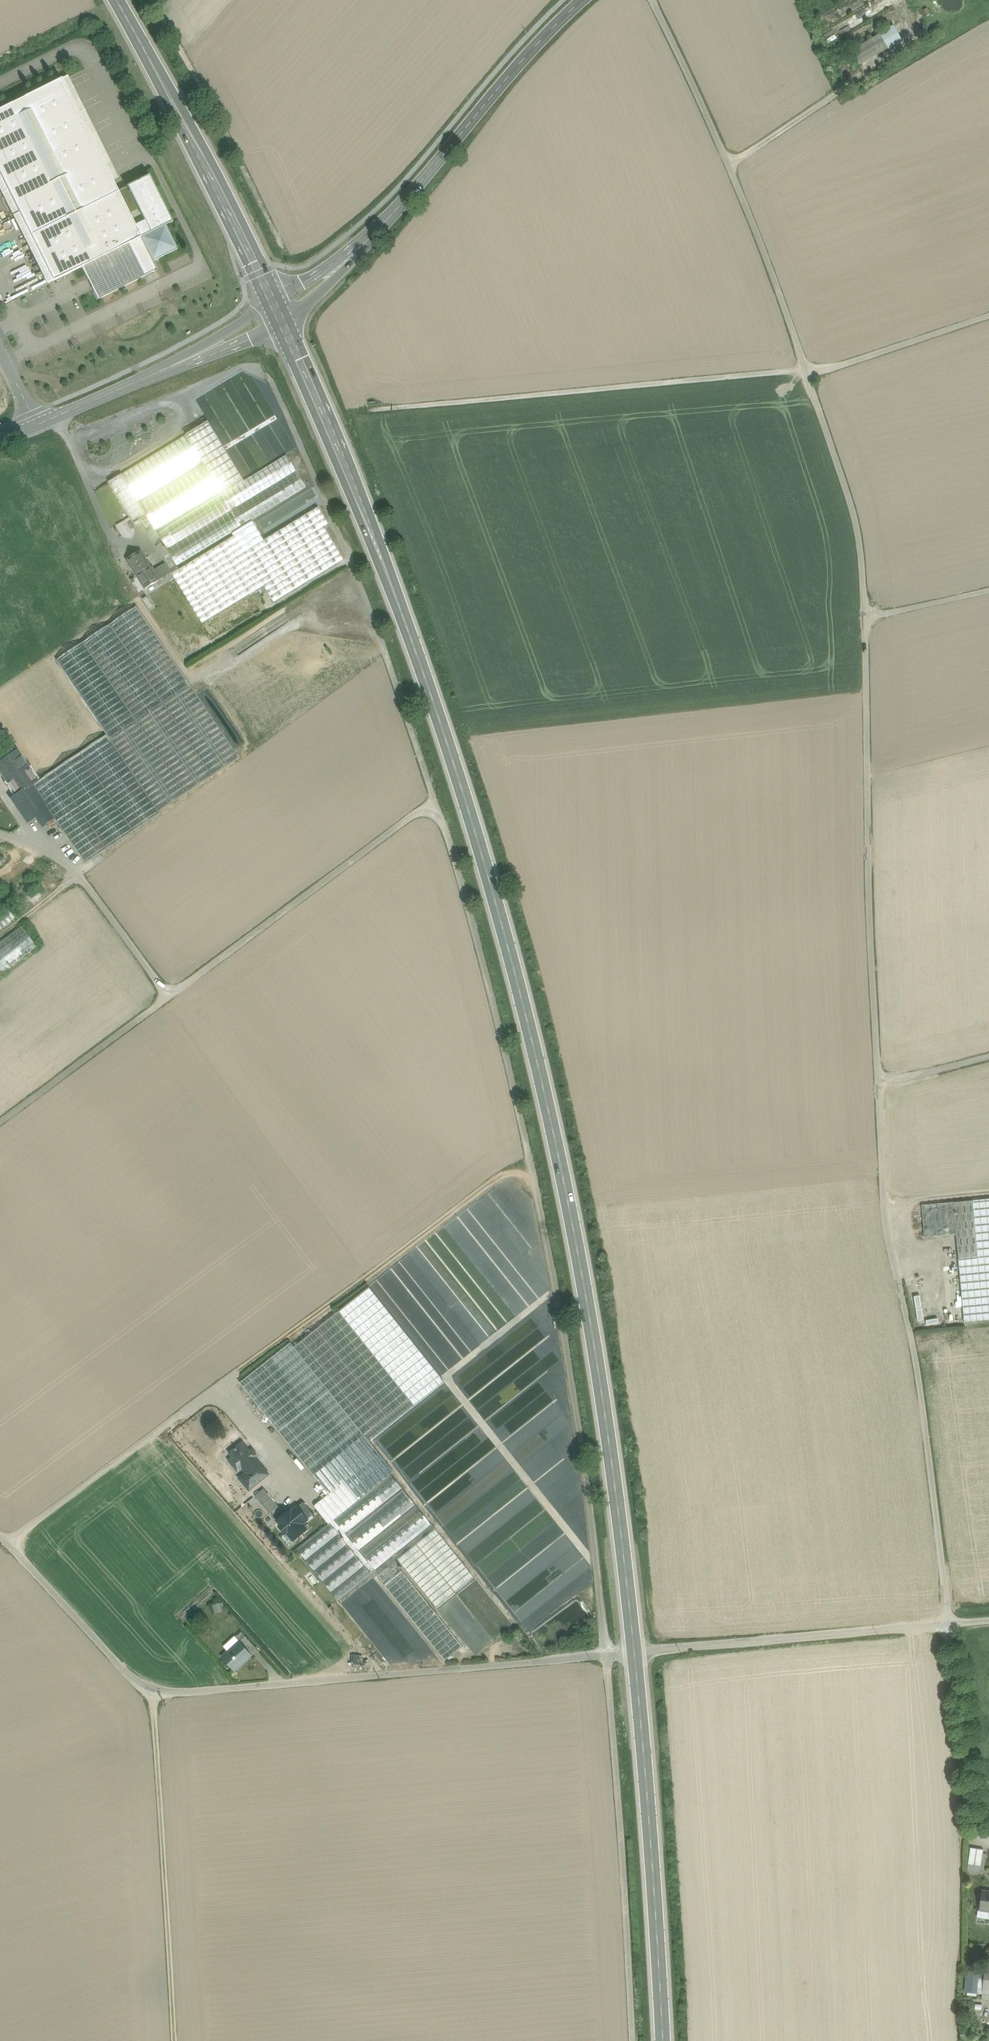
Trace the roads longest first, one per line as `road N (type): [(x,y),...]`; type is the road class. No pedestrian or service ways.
road 1 (secondary): [(278,314),(430,693),(536,1052),(583,1277),(634,1651)]
road 2 (unclassified): [(948,1625),(924,1422),(887,1250),(859,539),(806,371)]
road 3 (track): [(434,800),(504,1043),(579,1425),(608,1654),(632,2040)]
road 4 (residential): [(634,1651),(152,1691),(9,1543)]
road 5 (track): [(434,800),(357,577),(270,380),(247,369),(67,438)]
road 6 (track): [(988,316),(806,371),(732,168),(651,0)]
road 7 (track): [(0,1120),(434,800)]
road 8 (secondary): [(581,0),(377,230),(278,314)]
road 9 (track): [(806,371),(376,410)]
road 10 (secondary): [(634,1651),(663,2040)]
road 11 (secondary): [(116,0),(278,314)]
road 12 (track): [(152,1691),(173,2040)]
road 13 (residential): [(948,1625),(634,1651)]
road 14 (track): [(276,237),(152,0)]
road 15 (secondary): [(278,314),(37,425)]
road 16 (residential): [(0,835),(68,864),(168,997)]
road 17 (track): [(914,40),(732,168)]
road 18 (unclassified): [(979,1831),(948,1625)]
road 19 (track): [(866,617),(988,592)]

